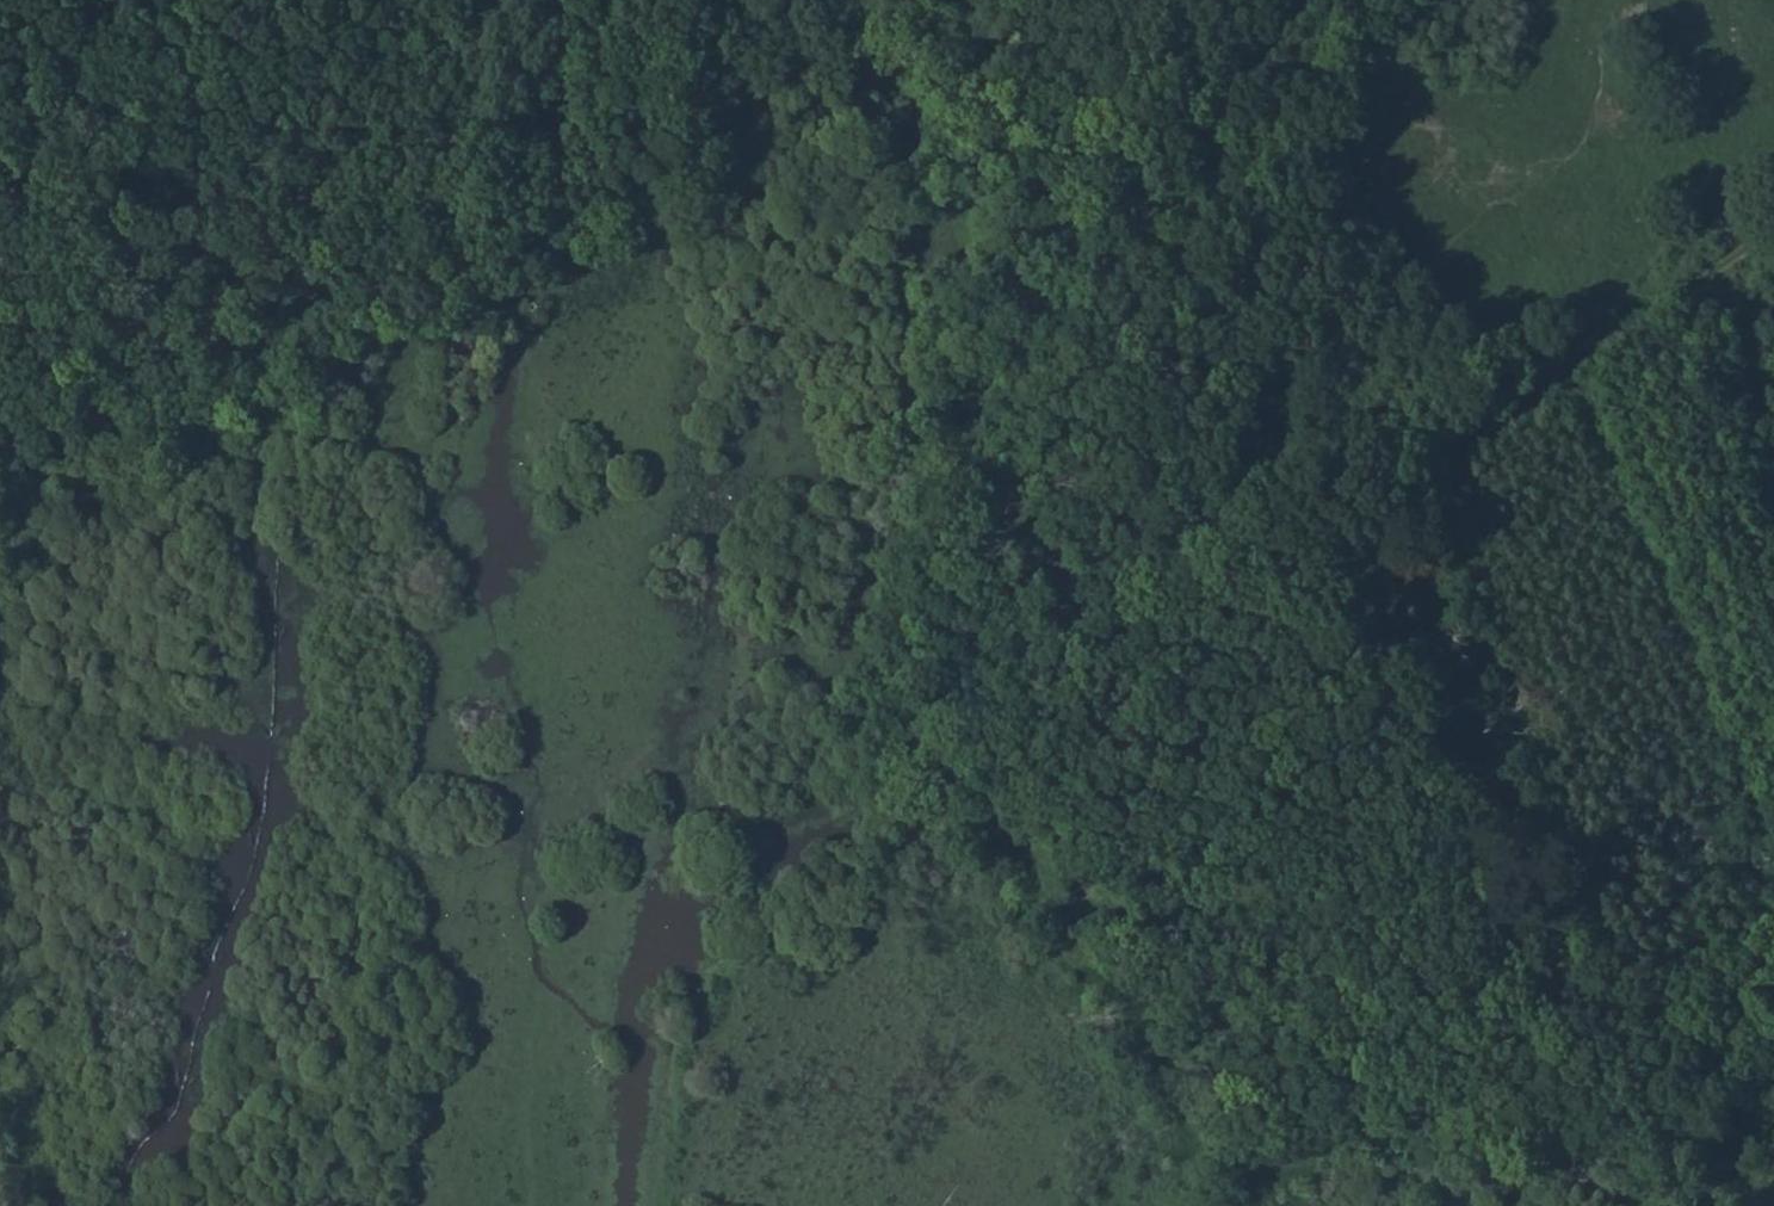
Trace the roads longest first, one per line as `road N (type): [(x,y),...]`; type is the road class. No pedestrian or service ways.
road 1 (track): [(1576,375),(1773,242)]

